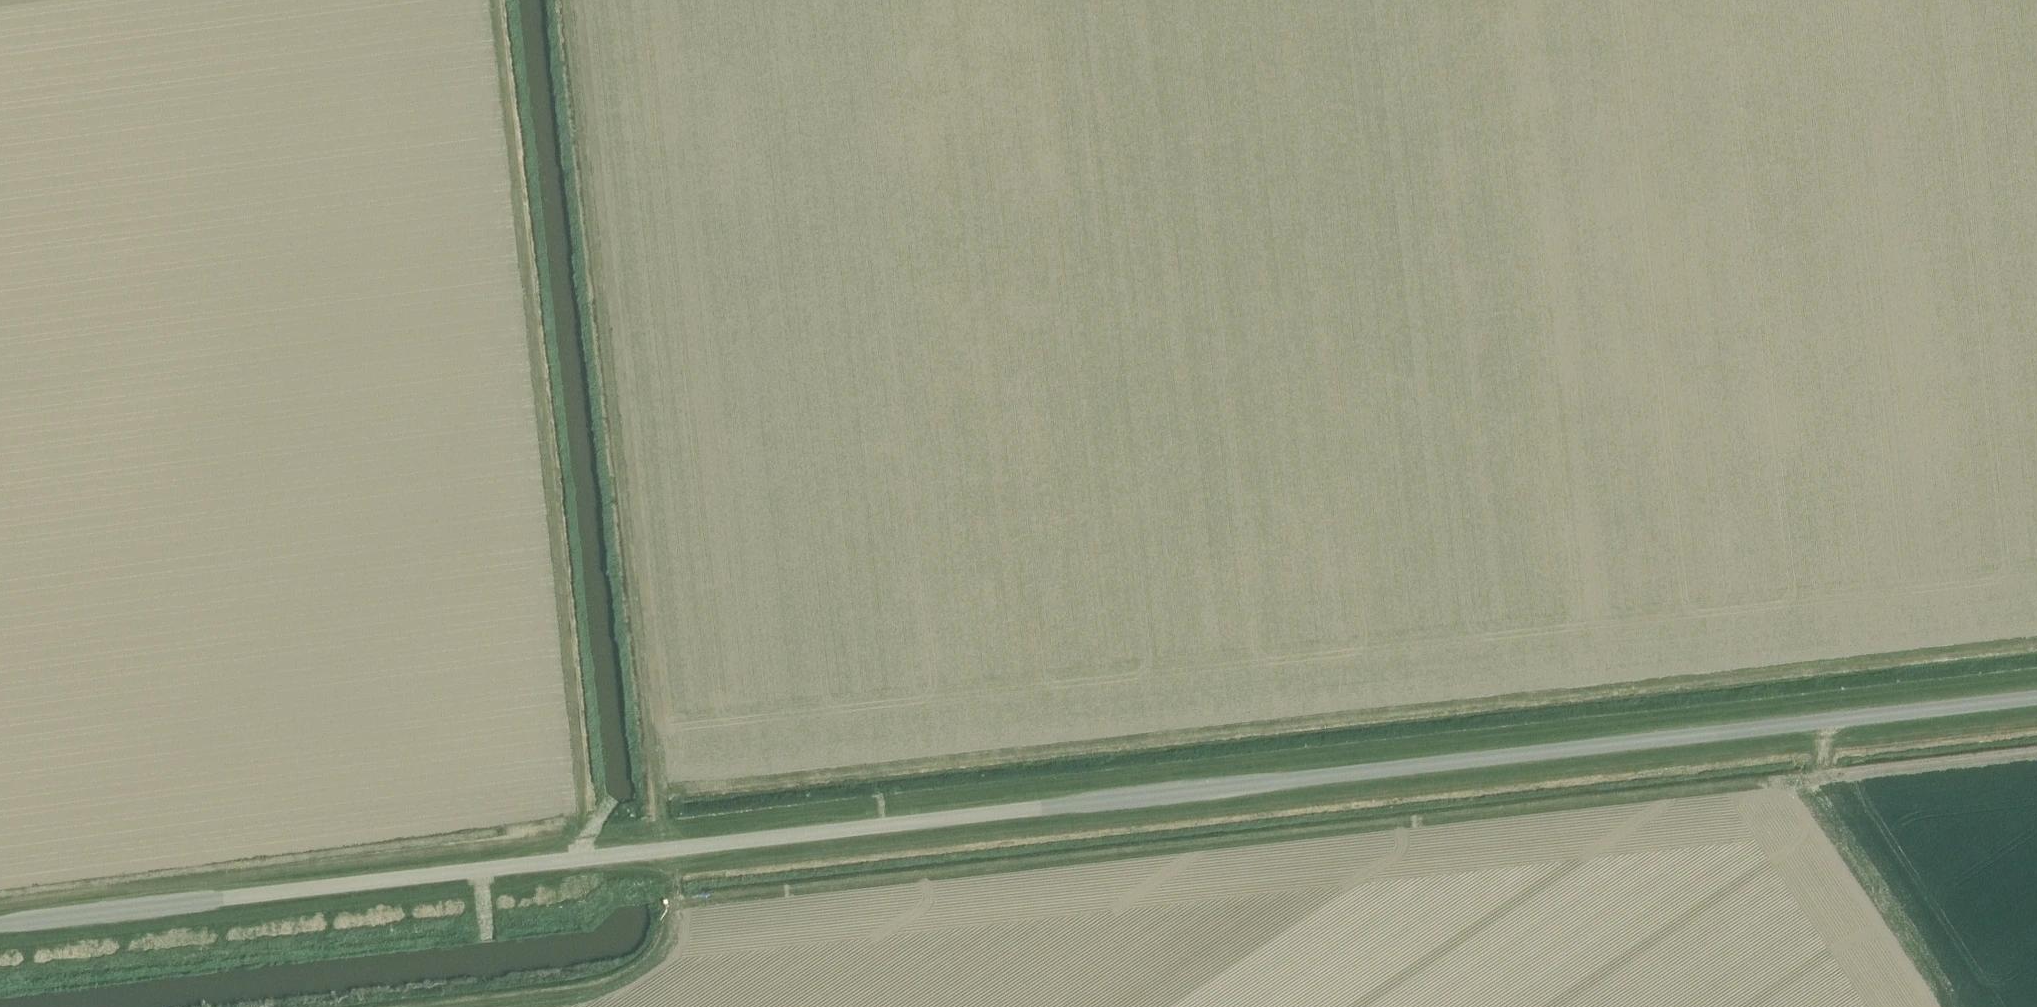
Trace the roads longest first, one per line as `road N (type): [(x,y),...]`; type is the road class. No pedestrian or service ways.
road 1 (unclassified): [(0,918),(2036,695)]

